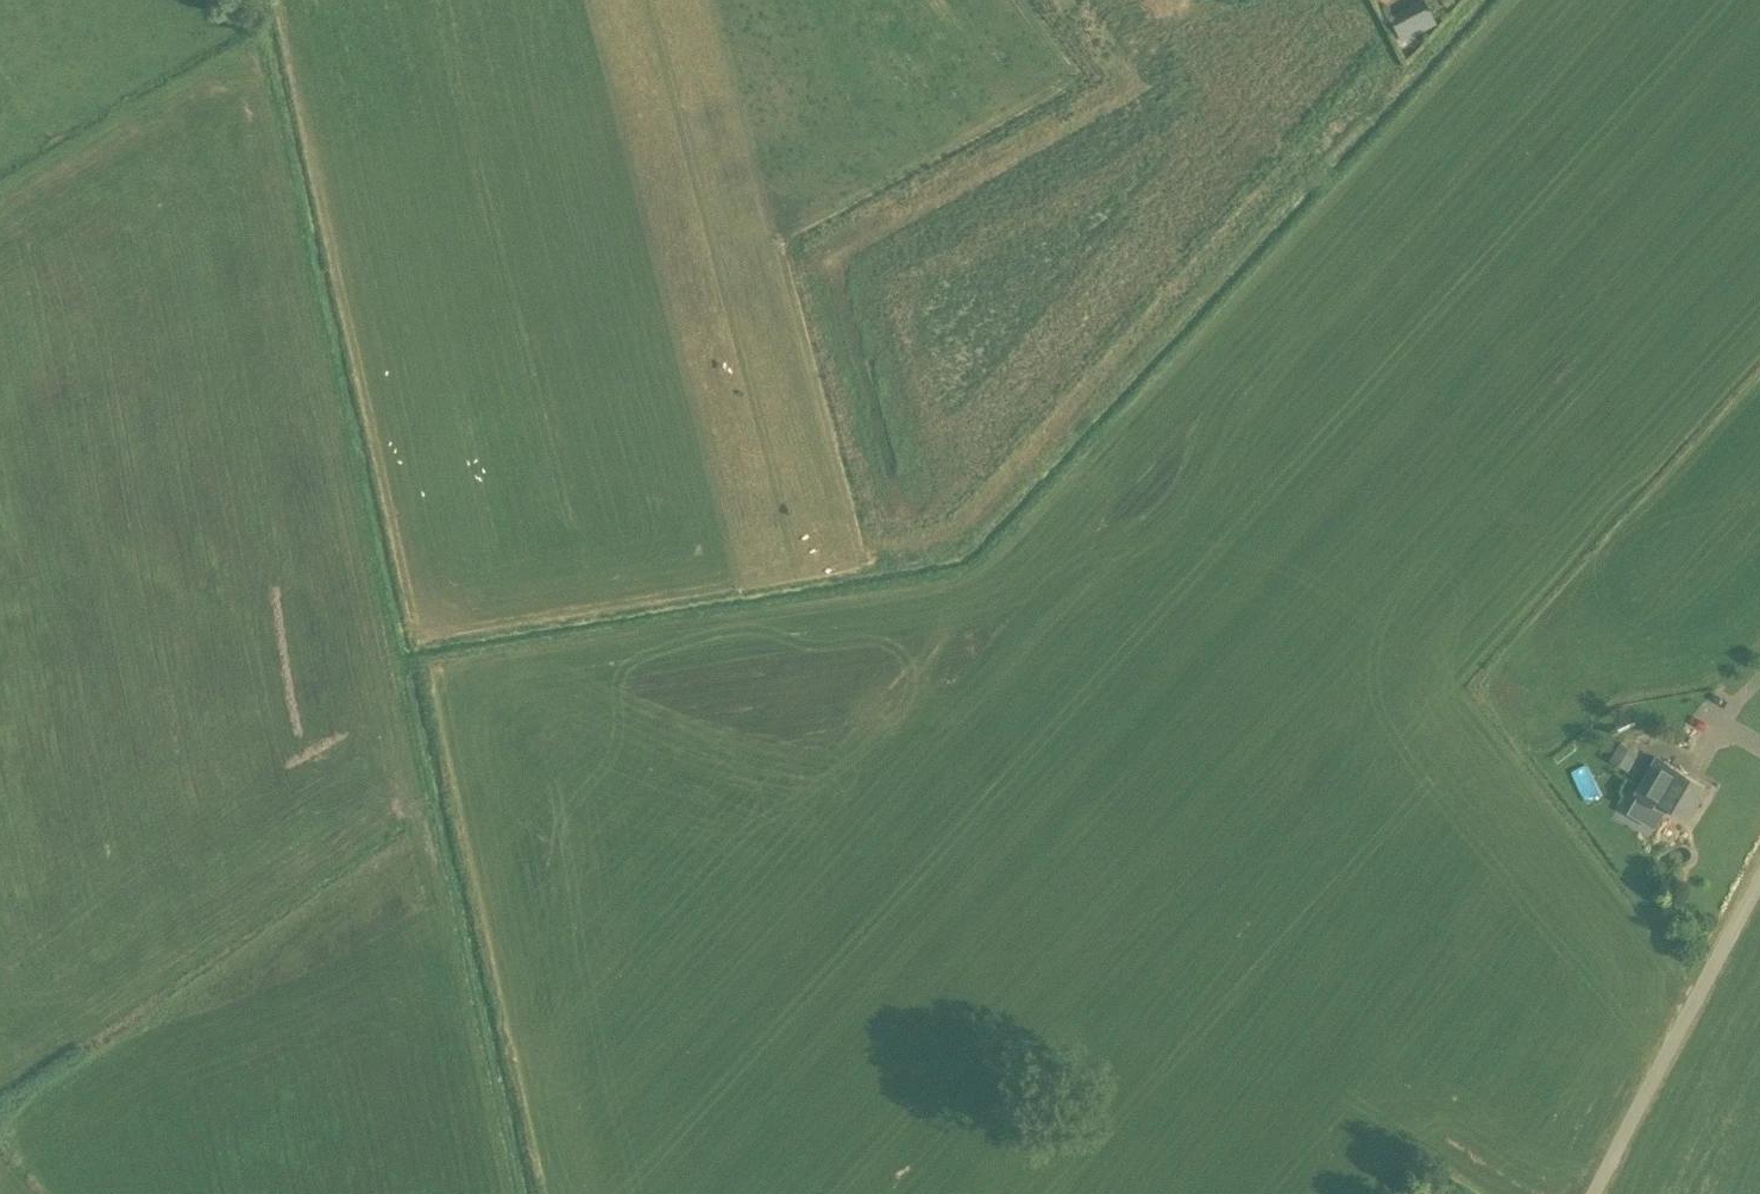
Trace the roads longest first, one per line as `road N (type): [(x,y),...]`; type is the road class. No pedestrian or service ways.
road 1 (unclassified): [(1596,1193),(1759,882)]

